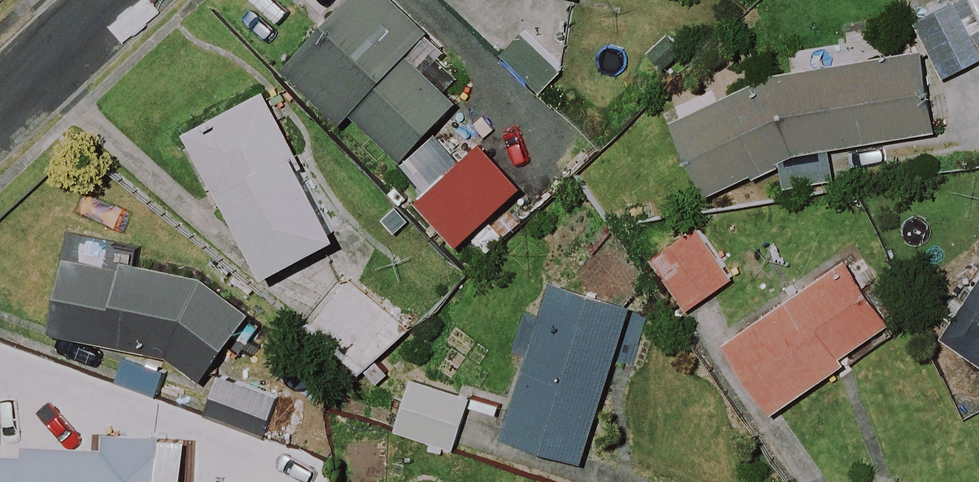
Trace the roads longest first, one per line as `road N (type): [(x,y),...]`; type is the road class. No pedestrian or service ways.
road 1 (residential): [(118,0),(0,114)]

